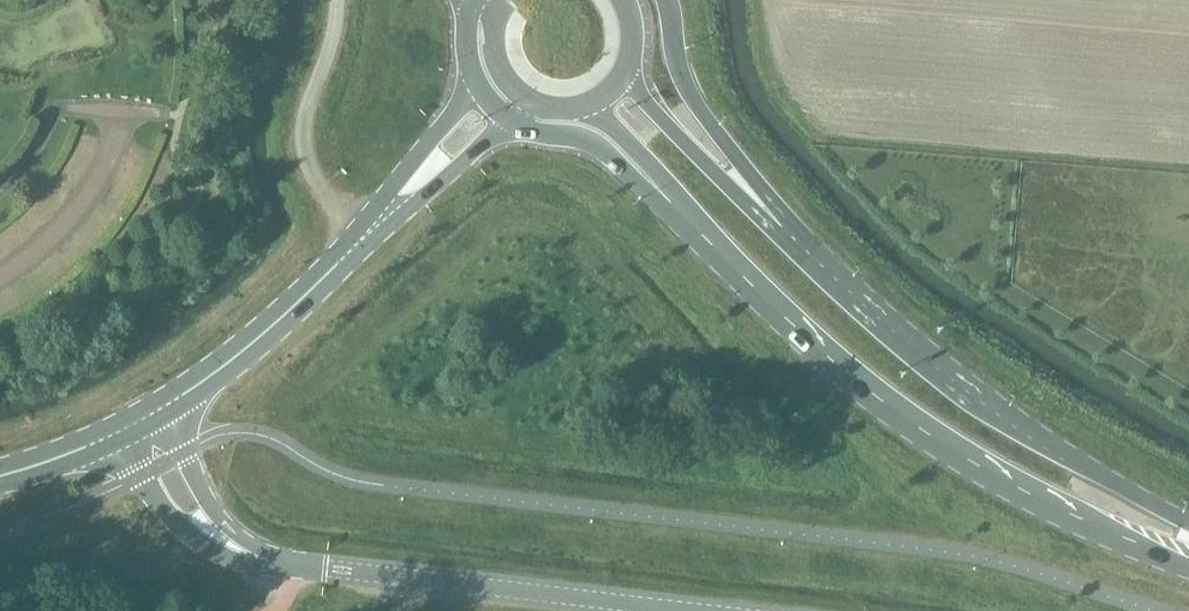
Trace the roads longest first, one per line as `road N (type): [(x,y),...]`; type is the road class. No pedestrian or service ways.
road 1 (primary): [(666,199),(797,332),(918,433),(1017,491),(1188,569)]
road 2 (primary): [(1188,523),(1077,468),(970,397),(782,229)]
road 3 (unclassified): [(701,610),(292,566),(248,554)]
road 4 (primary): [(782,229),(681,77),(667,0)]
road 5 (secondary): [(360,242),(282,318),(161,409)]
road 6 (primary): [(782,229),(715,174),(626,72)]
road 7 (secondary): [(475,78),(360,242)]
road 8 (secondary): [(360,242),(513,121)]
road 9 (unclassified): [(113,435),(186,530),(206,545),(248,554)]
road 10 (primary): [(513,121),(599,148),(666,199)]
road 11 (unclassified): [(248,554),(211,507),(161,409)]
road 12 (primary): [(577,110),(607,123),(666,199)]
road 13 (secondary): [(113,435),(0,478)]
road 14 (primary): [(489,0),(501,74),(534,105)]

